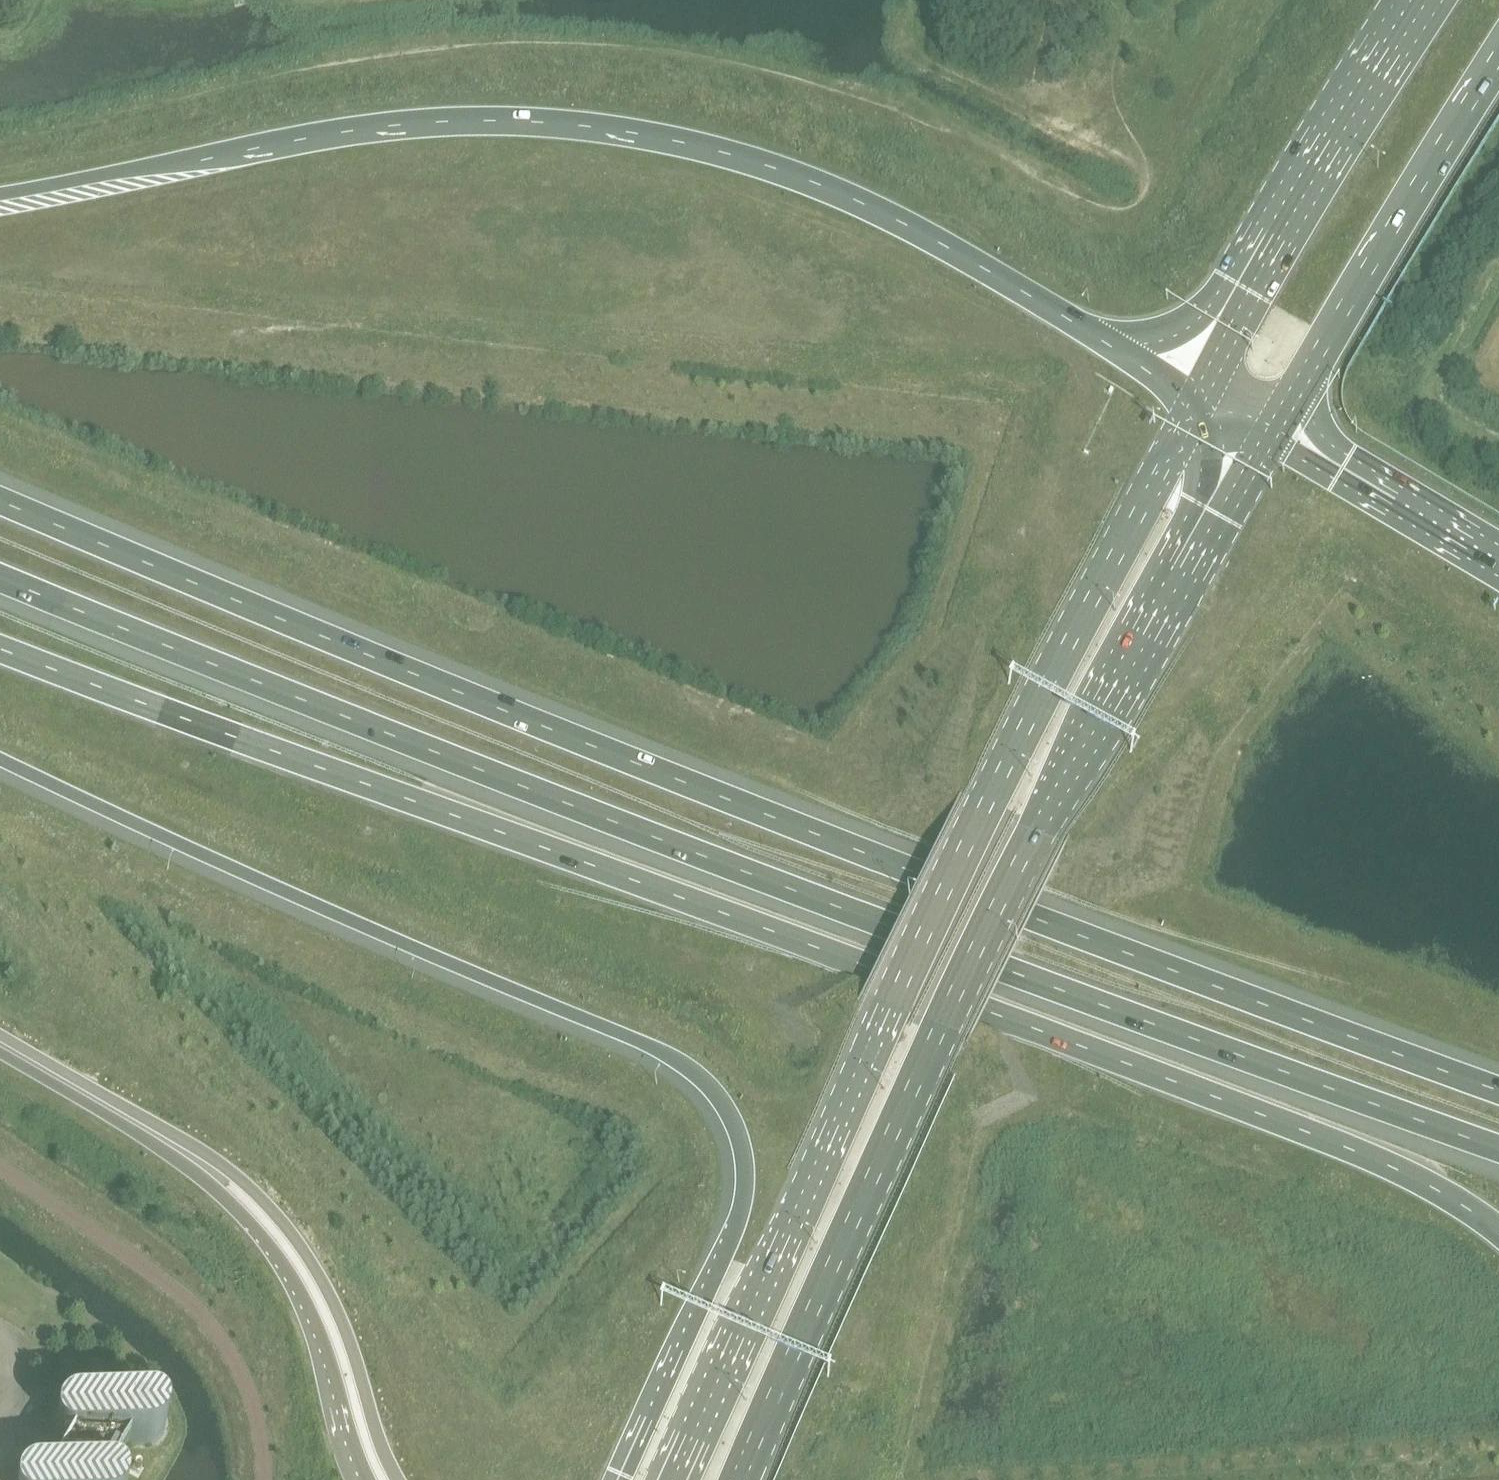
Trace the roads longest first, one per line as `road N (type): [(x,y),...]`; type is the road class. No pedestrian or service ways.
road 1 (motorway): [(1498,1092),(887,864),(0,500)]
road 2 (motorway): [(0,649),(1327,1139),(1436,1189),(1498,1231)]
road 3 (motorway): [(0,578),(886,925),(1498,1148)]
road 4 (motorway): [(1201,391),(889,206),(797,168),(650,127),(567,116),(422,116),(0,194)]
road 5 (trunk): [(1201,391),(982,816),(673,1479)]
road 6 (motorway): [(0,758),(675,1058),(708,1087),(740,1144),(744,1201),(625,1479)]
road 7 (trunk): [(737,1479),(1035,835),(1117,709),(1274,429)]
road 8 (trunk): [(1435,0),(1201,391)]
road 9 (trunk): [(1274,429),(1498,54)]
road 10 (unclassified): [(398,1479),(377,1441),(344,1327),(305,1252),(235,1176),(174,1146)]
road 11 (unclassified): [(174,1146),(285,1264),(328,1350),(370,1479)]
road 12 (motorway): [(1498,560),(1274,429)]
road 13 (unclassified): [(174,1146),(0,1043)]

